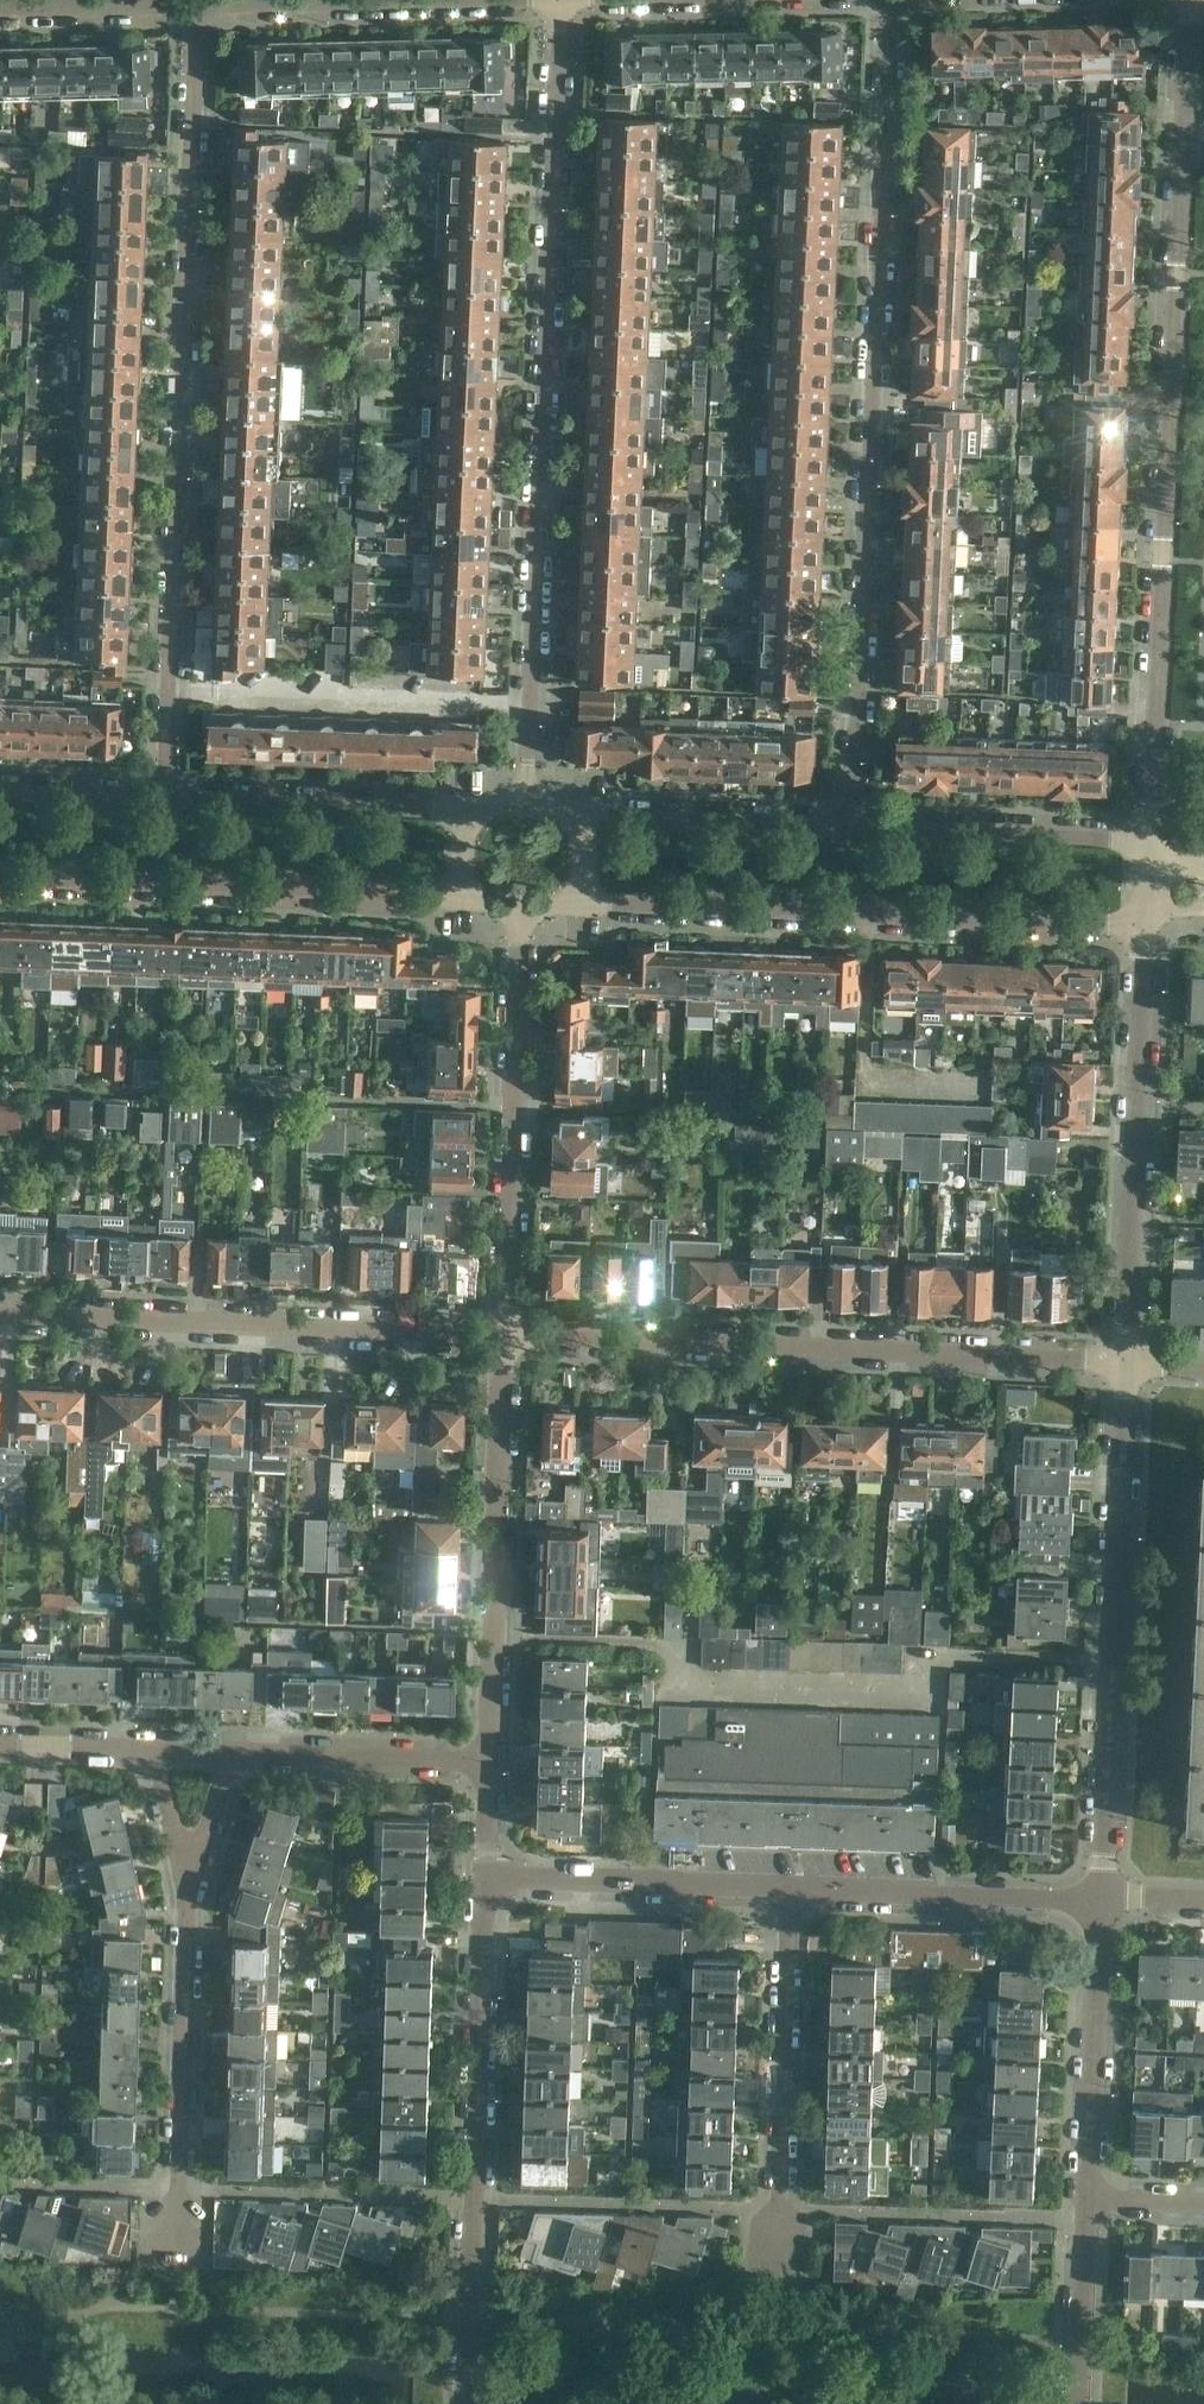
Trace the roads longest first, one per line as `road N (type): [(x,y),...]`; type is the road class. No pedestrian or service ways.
road 1 (residential): [(1152,842),(1193,0)]
road 2 (residential): [(856,830),(888,0)]
road 3 (residential): [(564,0),(533,802)]
road 4 (residential): [(164,797),(203,2)]
road 5 (unclassified): [(1126,1367),(507,1332)]
road 6 (residential): [(586,911),(1148,931)]
road 7 (unclassified): [(1099,1903),(1126,1367)]
road 8 (unclassified): [(489,1882),(472,2403)]
road 9 (residential): [(507,1332),(0,1313)]
road 10 (residential): [(0,886),(459,913)]
road 11 (unclassified): [(1126,1367),(1148,931)]
road 12 (unclassified): [(492,1767),(507,1332)]
road 13 (residential): [(521,923),(507,1332)]
road 14 (unclassified): [(782,2256),(792,1893)]
road 15 (residential): [(181,2226),(191,1869)]
road 16 (unclassified): [(1099,1903),(792,1893)]
road 17 (residential): [(468,807),(164,797)]
road 18 (unclassified): [(792,1893),(489,1882)]
road 19 (unclassified): [(1084,2200),(1099,1903)]
road 20 (residential): [(1152,842),(856,830)]
road 21 (residential): [(856,830),(589,817)]
road 22 (residential): [(492,1767),(238,1758)]
road 23 (unclassified): [(1075,2403),(1084,2200)]
road 24 (residential): [(0,7),(203,2)]
road 25 (residential): [(164,797),(0,792)]
road 26 (residential): [(155,1755),(0,1749)]
road 27 (residential): [(191,1869),(238,1758)]
road 28 (unclassified): [(1084,2200),(1203,2207)]

